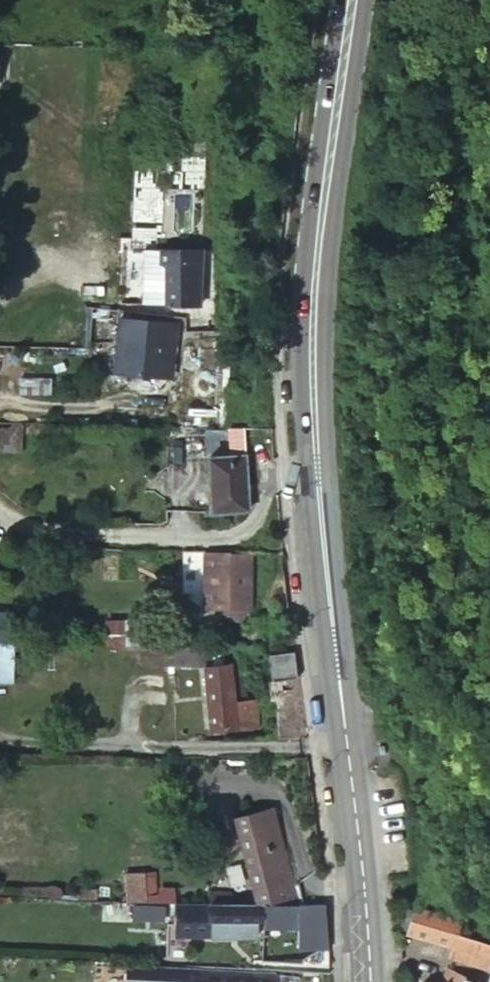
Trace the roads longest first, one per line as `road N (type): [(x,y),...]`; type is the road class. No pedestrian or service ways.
road 1 (primary): [(373,981),(316,334),(355,0)]

